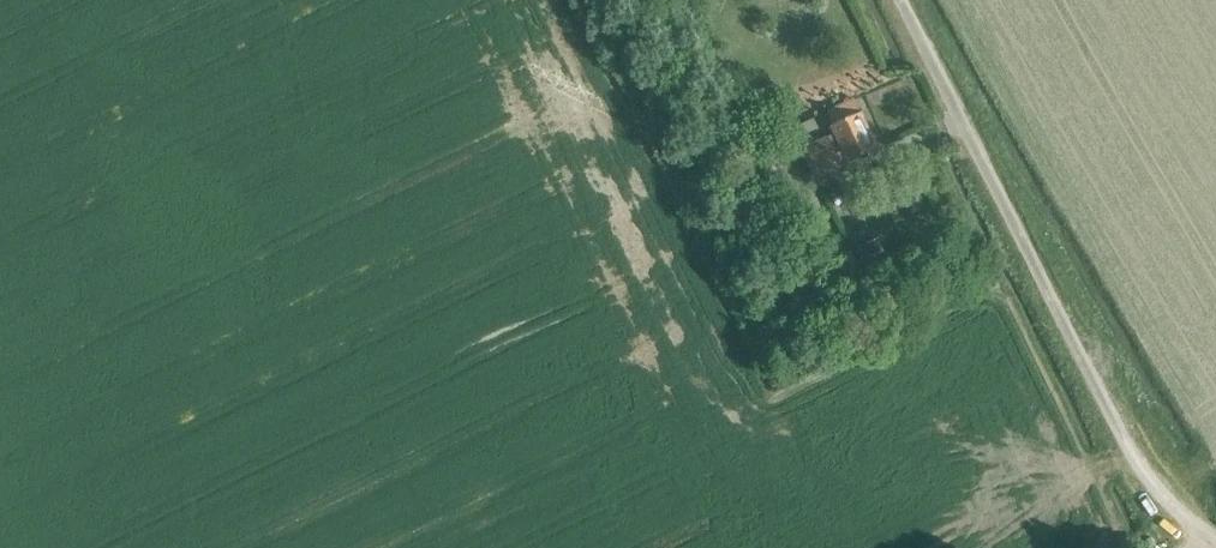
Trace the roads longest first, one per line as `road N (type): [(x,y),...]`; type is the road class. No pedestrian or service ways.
road 1 (unclassified): [(1215,541),(1129,452),(903,0)]

